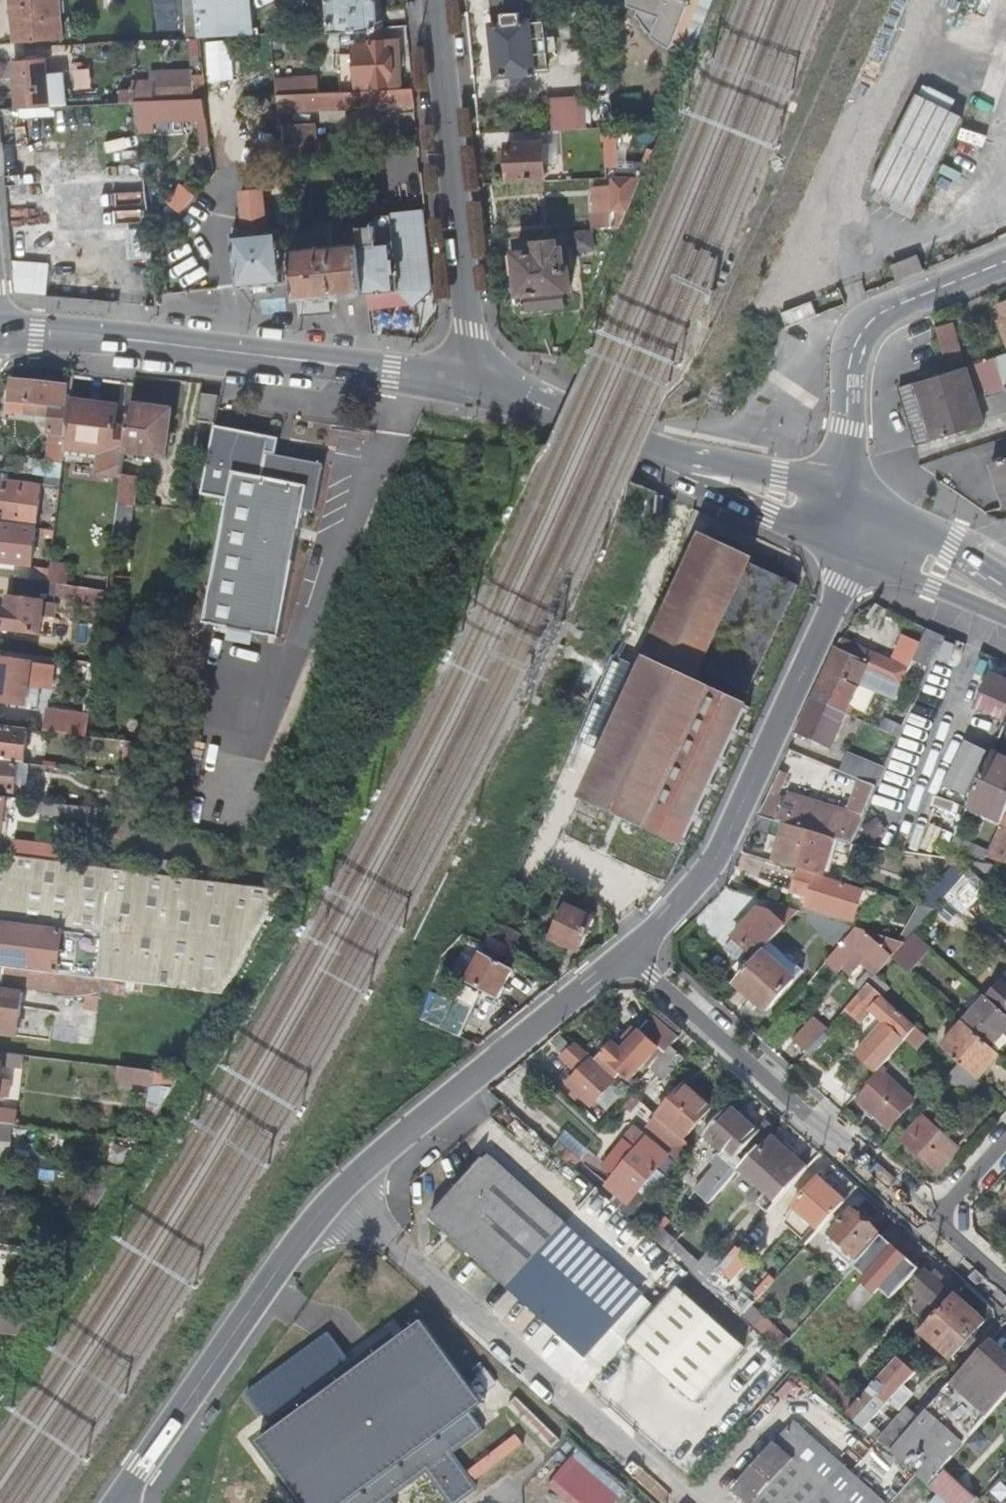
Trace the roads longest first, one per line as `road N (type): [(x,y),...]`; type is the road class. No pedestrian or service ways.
road 1 (residential): [(115,1502),(338,1192),(630,953)]
road 2 (secondary): [(0,327),(469,380)]
road 3 (residential): [(630,953),(710,872),(837,584),(844,545)]
road 4 (residential): [(933,1223),(630,953)]
road 5 (residential): [(469,380),(435,0)]
road 6 (residential): [(849,502),(847,369),(855,341),(885,310),(1005,261)]
road 7 (secondary): [(469,380),(661,455)]
road 8 (secondary): [(661,455),(844,545)]
road 9 (secondary): [(849,502),(779,474),(661,455)]
road 10 (secondary): [(844,545),(1005,619)]
road 11 (secondary): [(1005,583),(849,502)]

